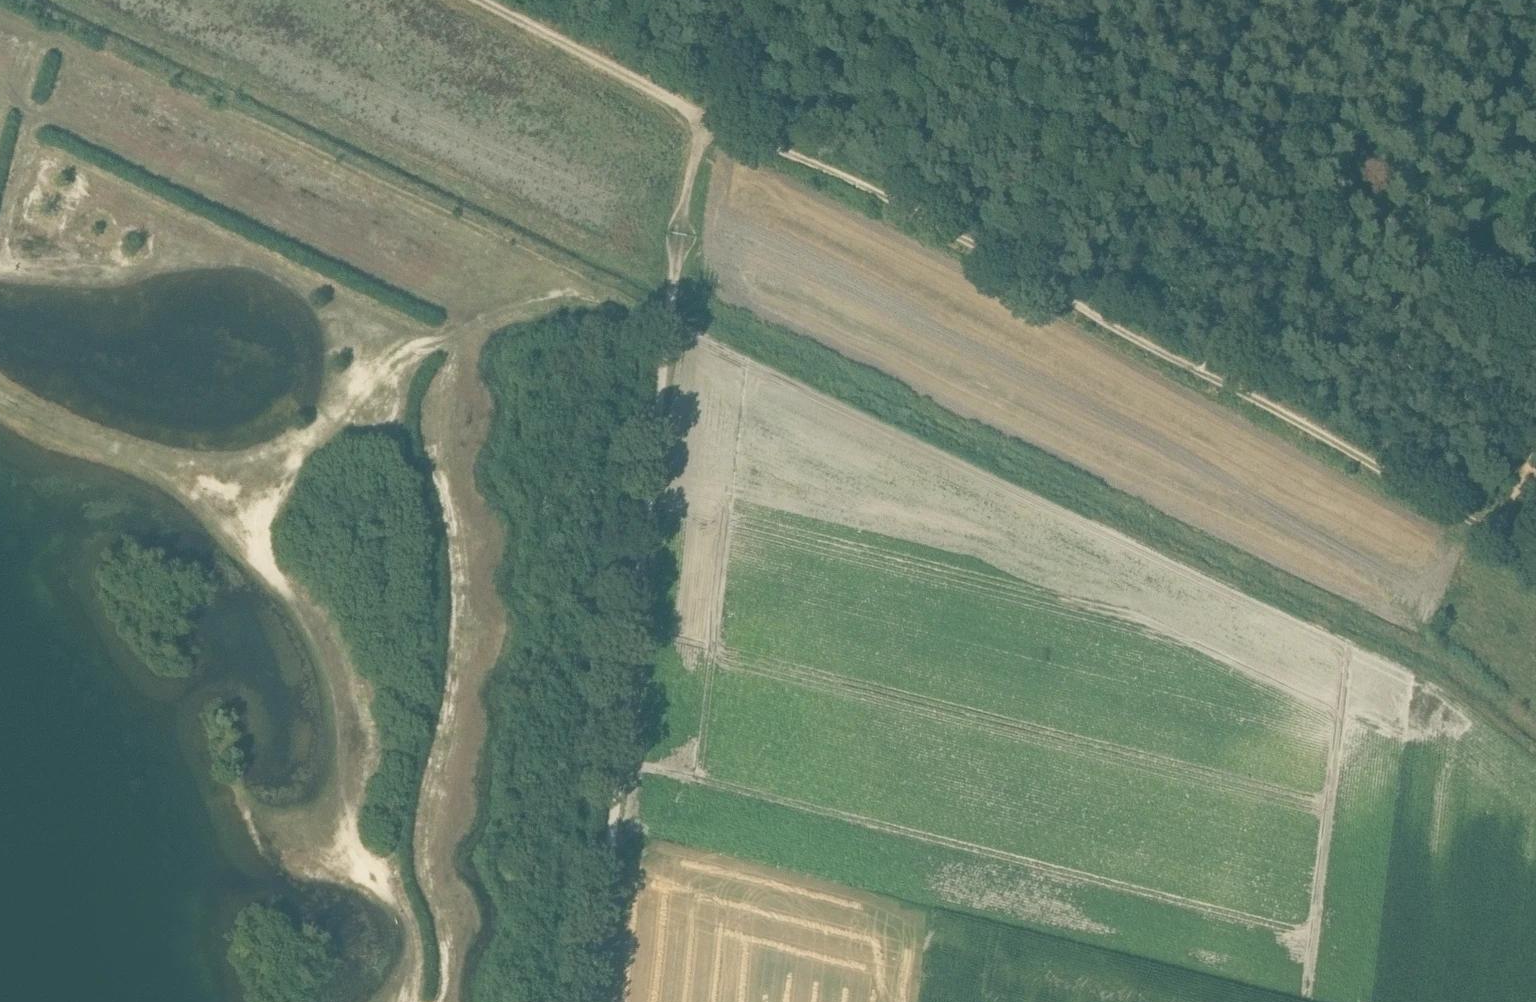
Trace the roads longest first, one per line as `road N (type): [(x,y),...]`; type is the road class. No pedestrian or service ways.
road 1 (track): [(1535,558),(1192,362),(702,115)]
road 2 (unclassified): [(588,1001),(668,328)]
road 3 (track): [(1535,366),(1315,161),(1000,0)]
road 4 (track): [(702,115),(472,0)]
road 5 (track): [(668,328),(702,115)]
road 6 (track): [(702,115),(745,0)]

